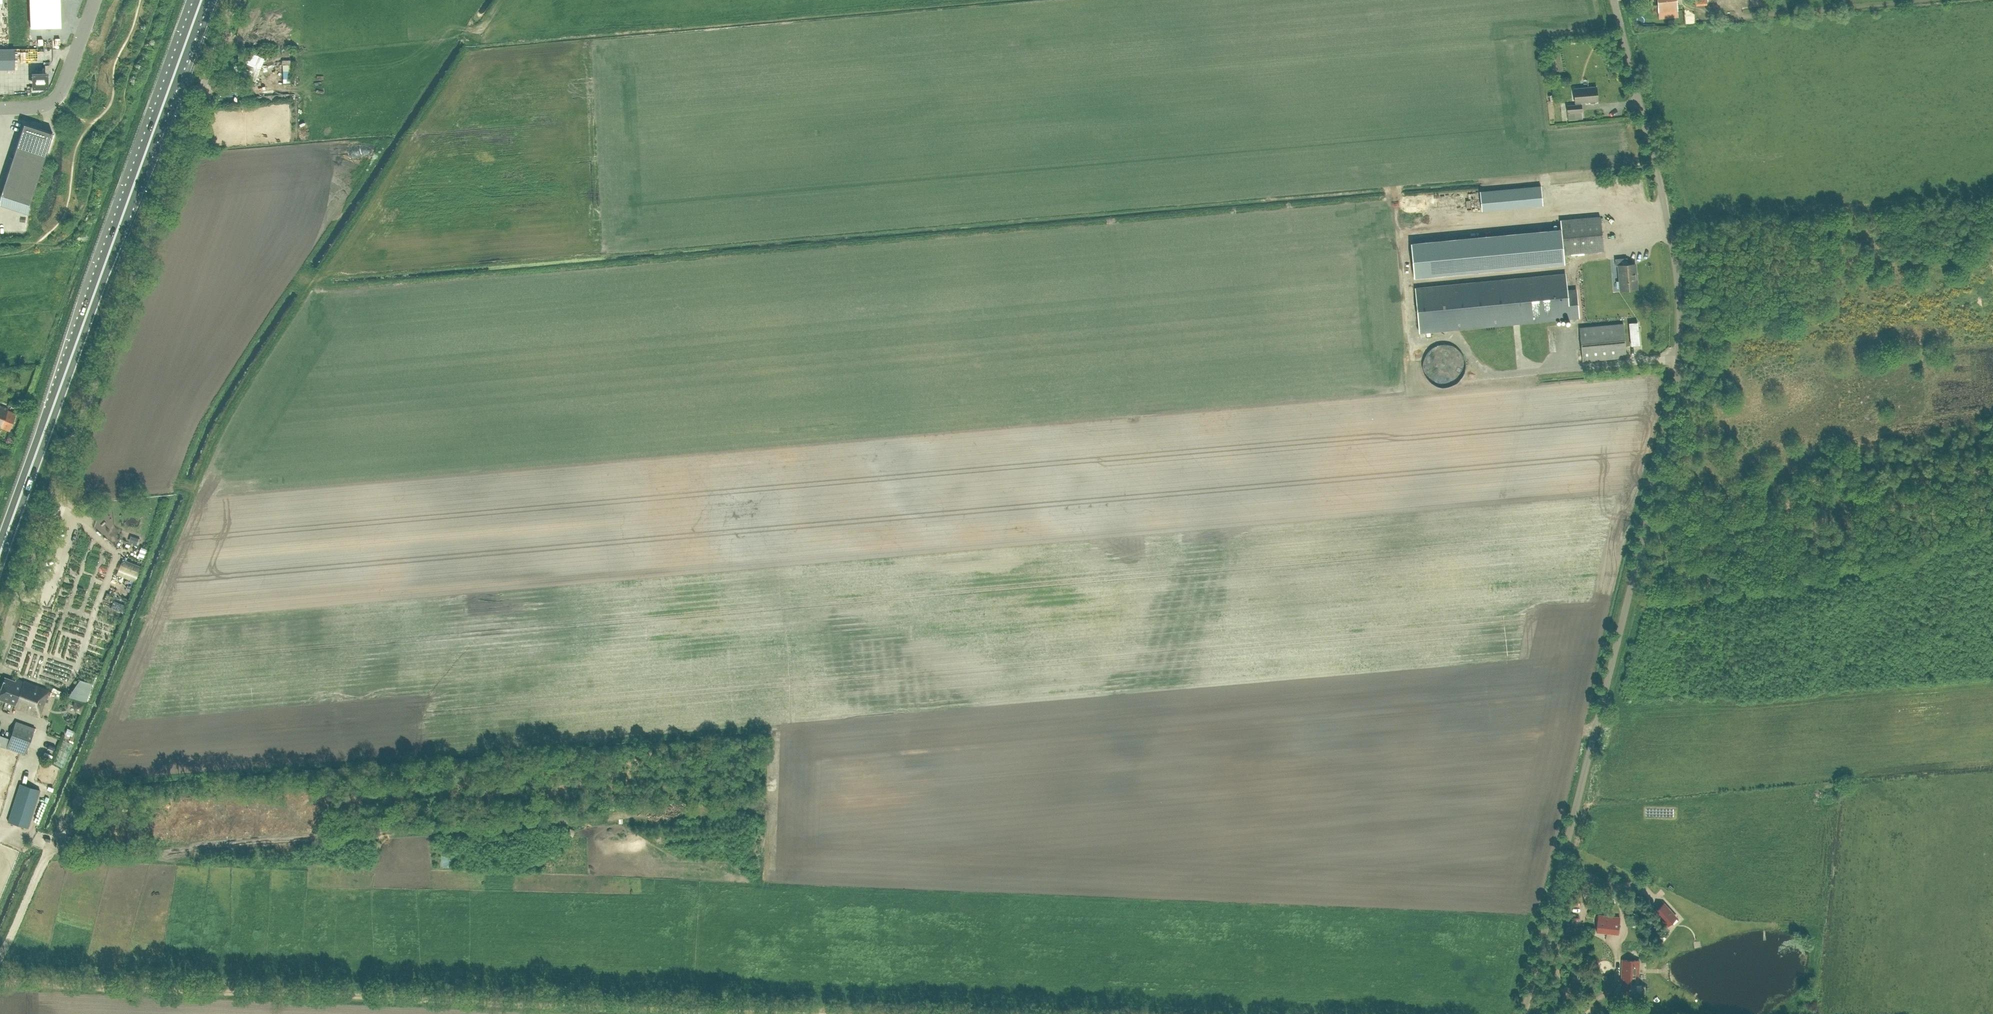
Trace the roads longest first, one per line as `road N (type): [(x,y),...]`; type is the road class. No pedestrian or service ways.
road 1 (unclassified): [(1525,1013),(1664,447),(1678,356),(1665,216),(1613,0)]
road 2 (track): [(838,1013),(0,980)]
road 3 (track): [(765,806),(366,833),(308,850),(165,860),(63,854),(3,828)]
road 4 (unclassified): [(0,649),(235,0)]
road 5 (trunk): [(0,557),(201,0)]
road 6 (unclassified): [(0,109),(54,100),(93,0)]

